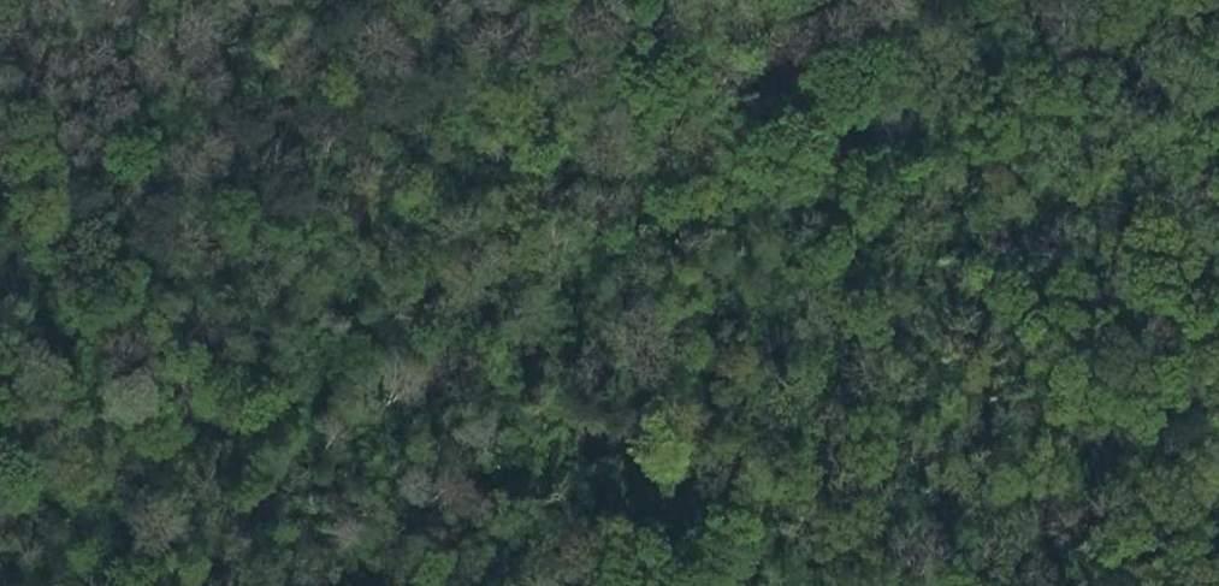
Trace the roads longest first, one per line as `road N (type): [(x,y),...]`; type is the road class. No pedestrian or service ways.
road 1 (track): [(0,158),(379,585)]

